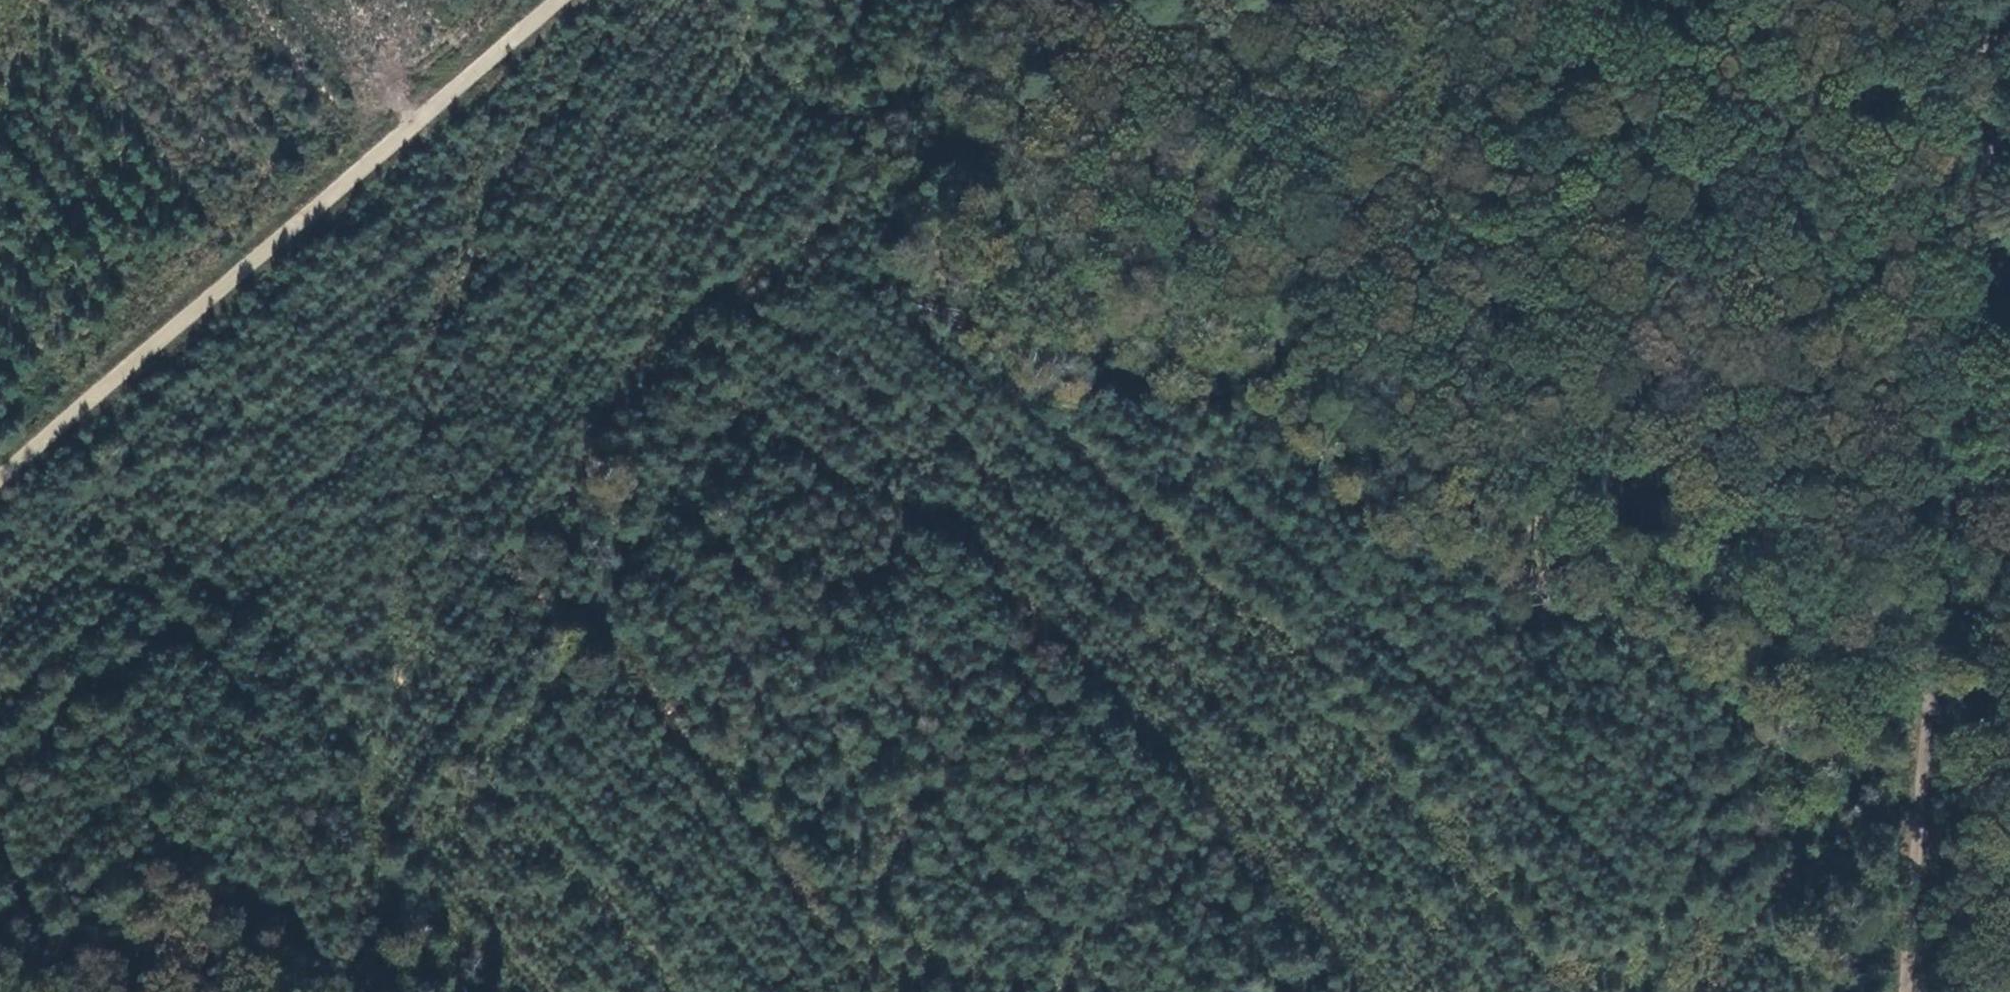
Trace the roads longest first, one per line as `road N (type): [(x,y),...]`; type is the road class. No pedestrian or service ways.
road 1 (track): [(1992,0),(1912,991)]
road 2 (track): [(560,0),(0,478)]

